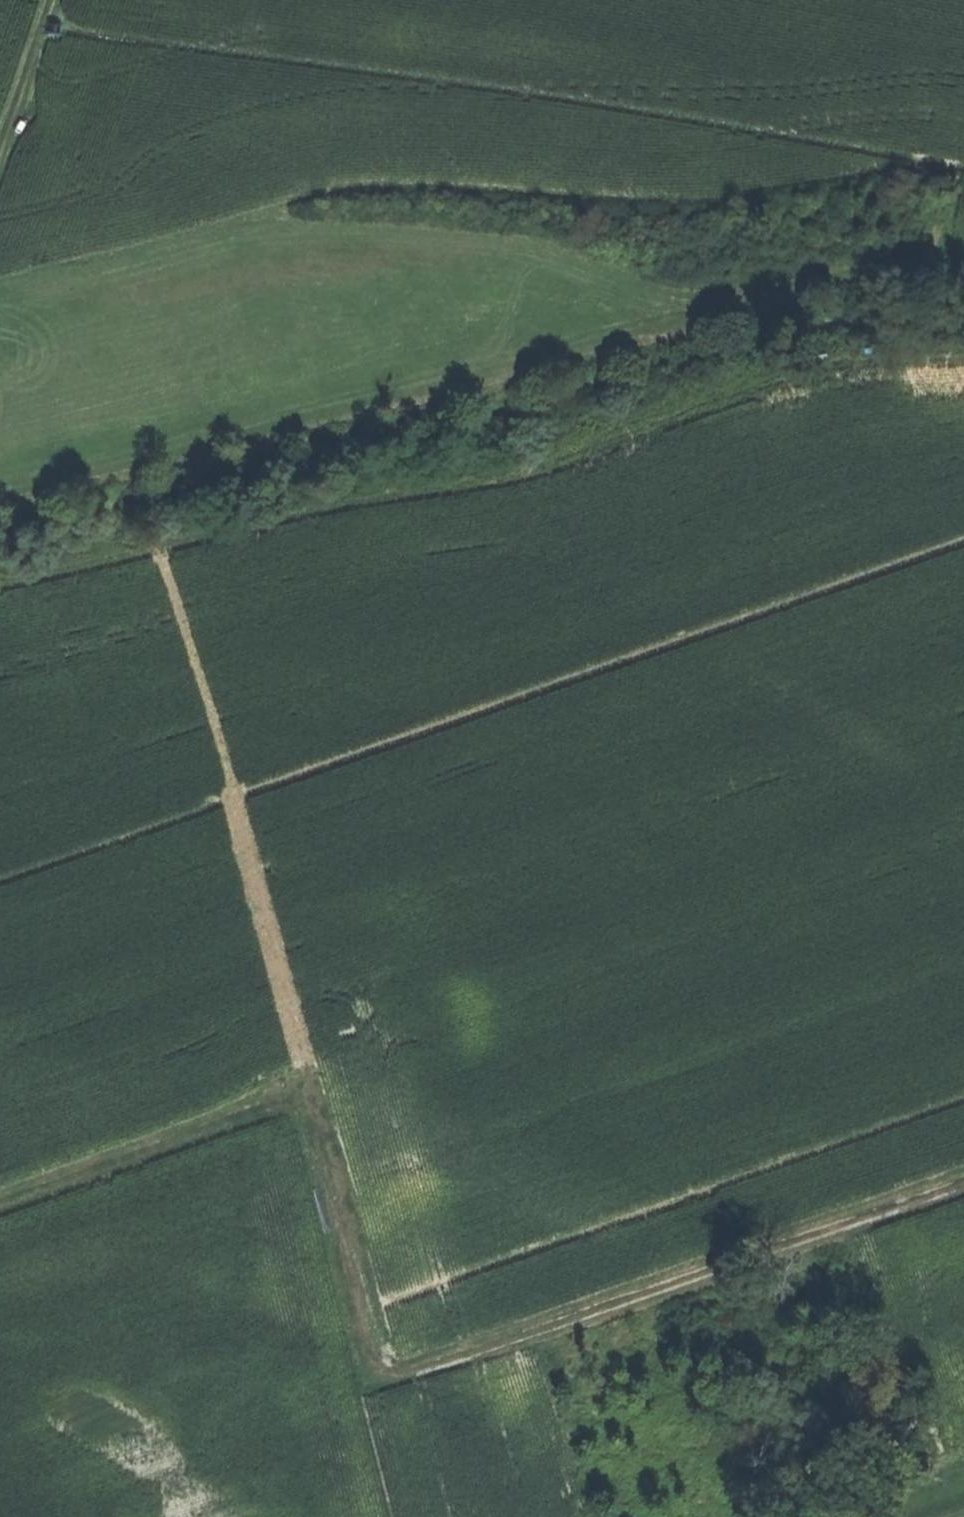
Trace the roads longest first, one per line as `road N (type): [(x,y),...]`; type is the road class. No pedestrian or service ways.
road 1 (track): [(963,1189),(368,1387),(303,1098),(0,1207)]
road 2 (track): [(56,0),(0,167)]

